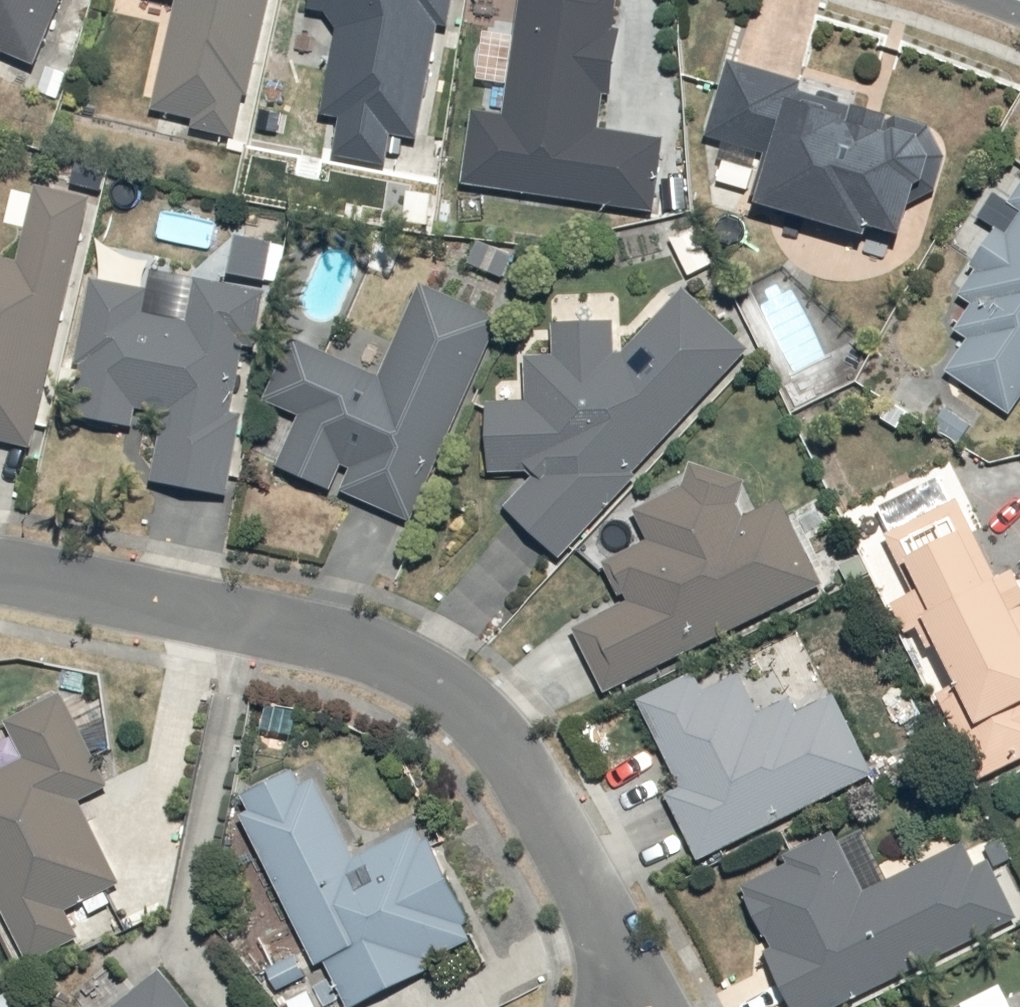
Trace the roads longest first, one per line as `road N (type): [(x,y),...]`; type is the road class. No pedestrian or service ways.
road 1 (residential): [(0,571),(360,649),(426,680),(477,717),(518,764),(606,936),(622,1006)]

